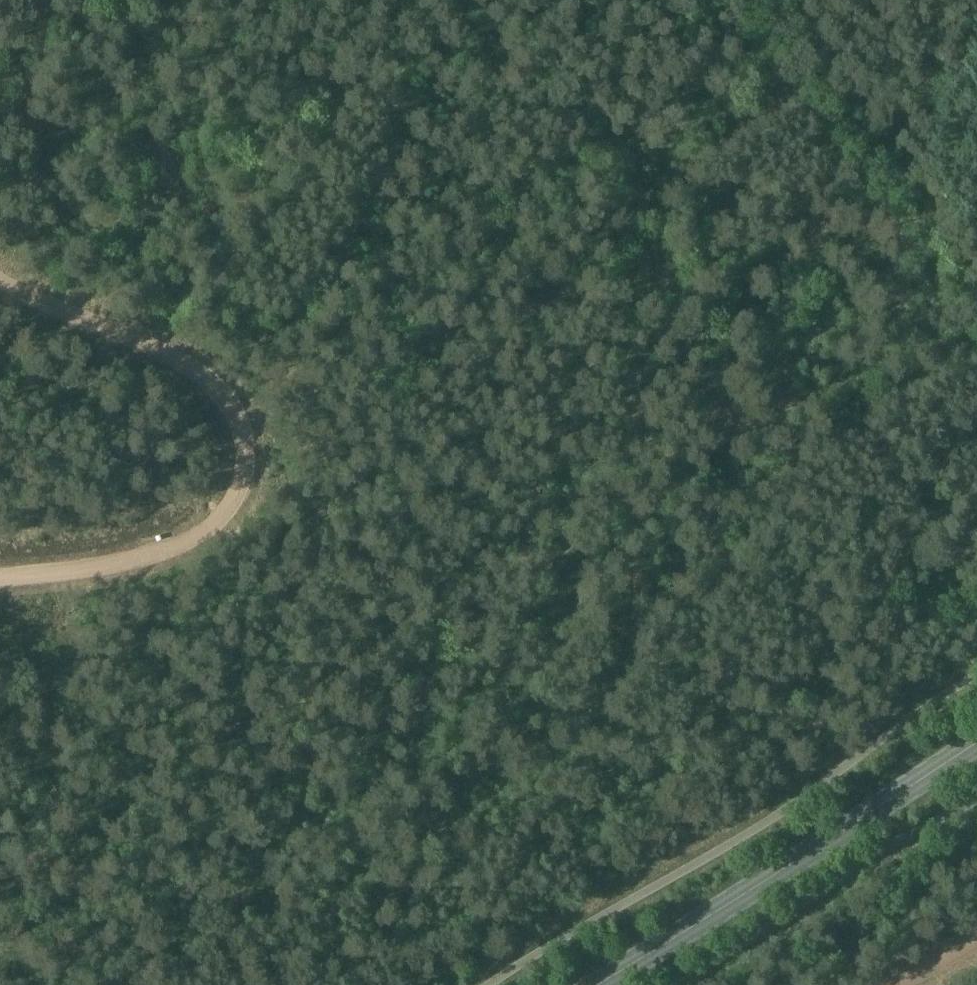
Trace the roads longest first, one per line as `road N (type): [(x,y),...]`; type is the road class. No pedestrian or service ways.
road 1 (track): [(0,577),(105,568),(184,543),(232,500),(245,444),(210,378),(0,285)]
road 2 (secondary): [(597,984),(976,744)]
road 3 (track): [(723,0),(976,343)]

